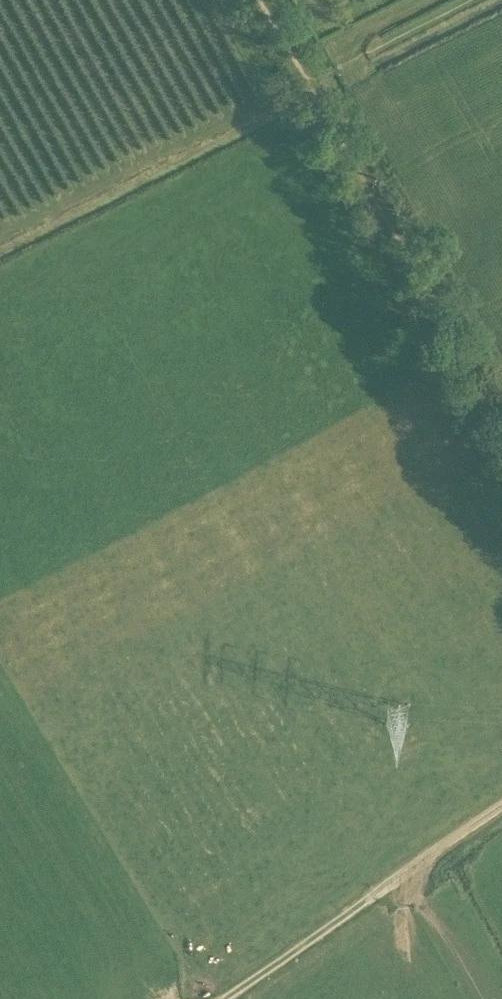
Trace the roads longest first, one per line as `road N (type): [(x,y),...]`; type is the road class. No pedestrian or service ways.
road 1 (track): [(501,791),(218,998)]

